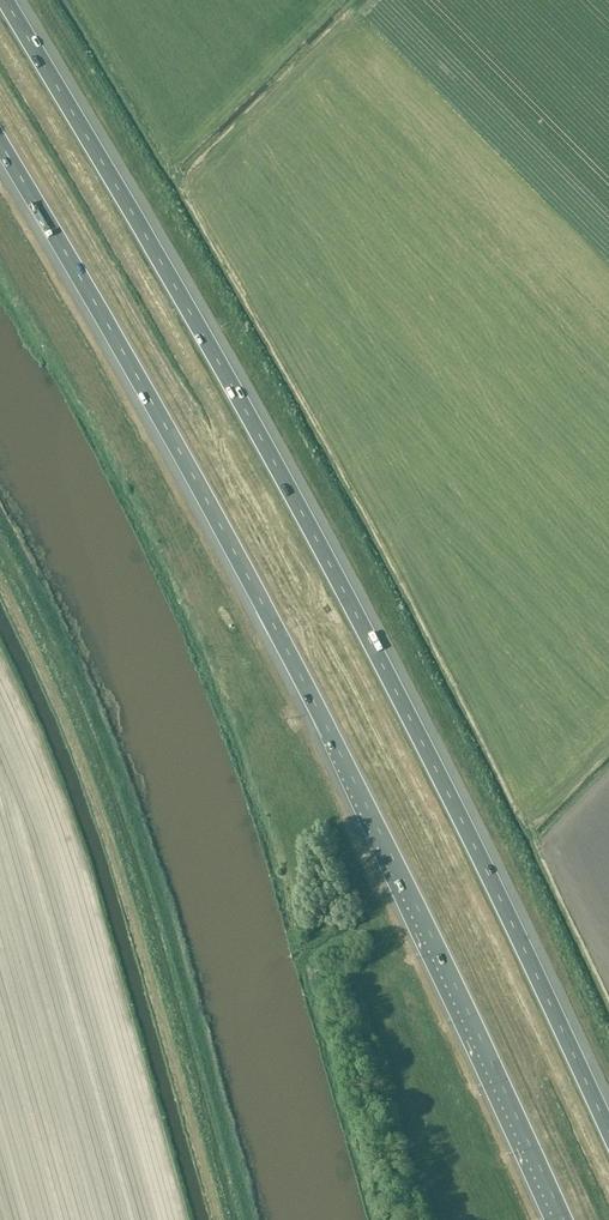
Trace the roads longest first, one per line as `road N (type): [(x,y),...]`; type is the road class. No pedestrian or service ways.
road 1 (motorway): [(608,1133),(341,588),(4,0)]
road 2 (motorway): [(0,144),(287,651),(563,1219)]

